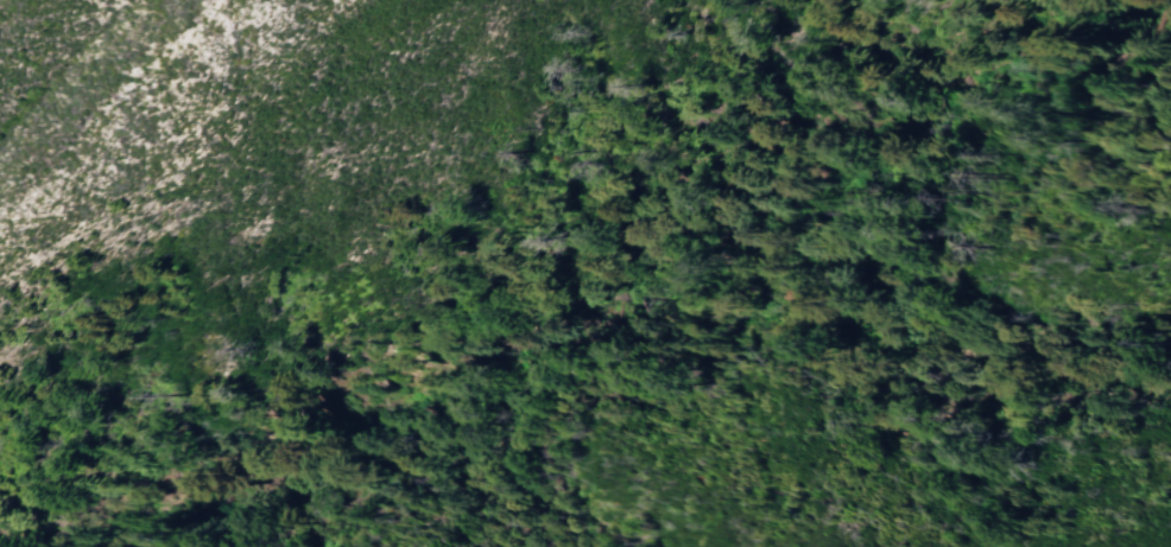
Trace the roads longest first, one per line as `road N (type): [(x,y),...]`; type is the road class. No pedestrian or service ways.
road 1 (track): [(225,0),(99,114)]

